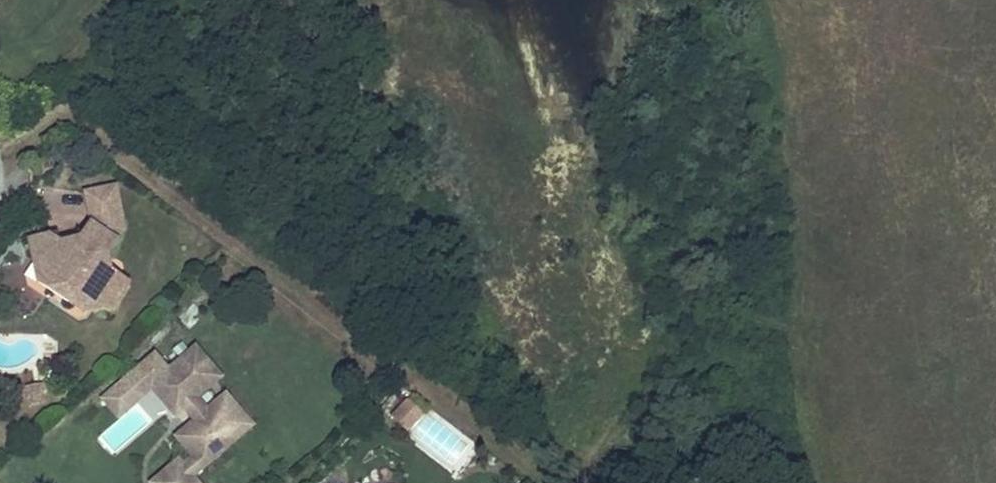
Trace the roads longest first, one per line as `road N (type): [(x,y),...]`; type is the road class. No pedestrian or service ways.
road 1 (track): [(0,170),(66,114),(551,482)]

